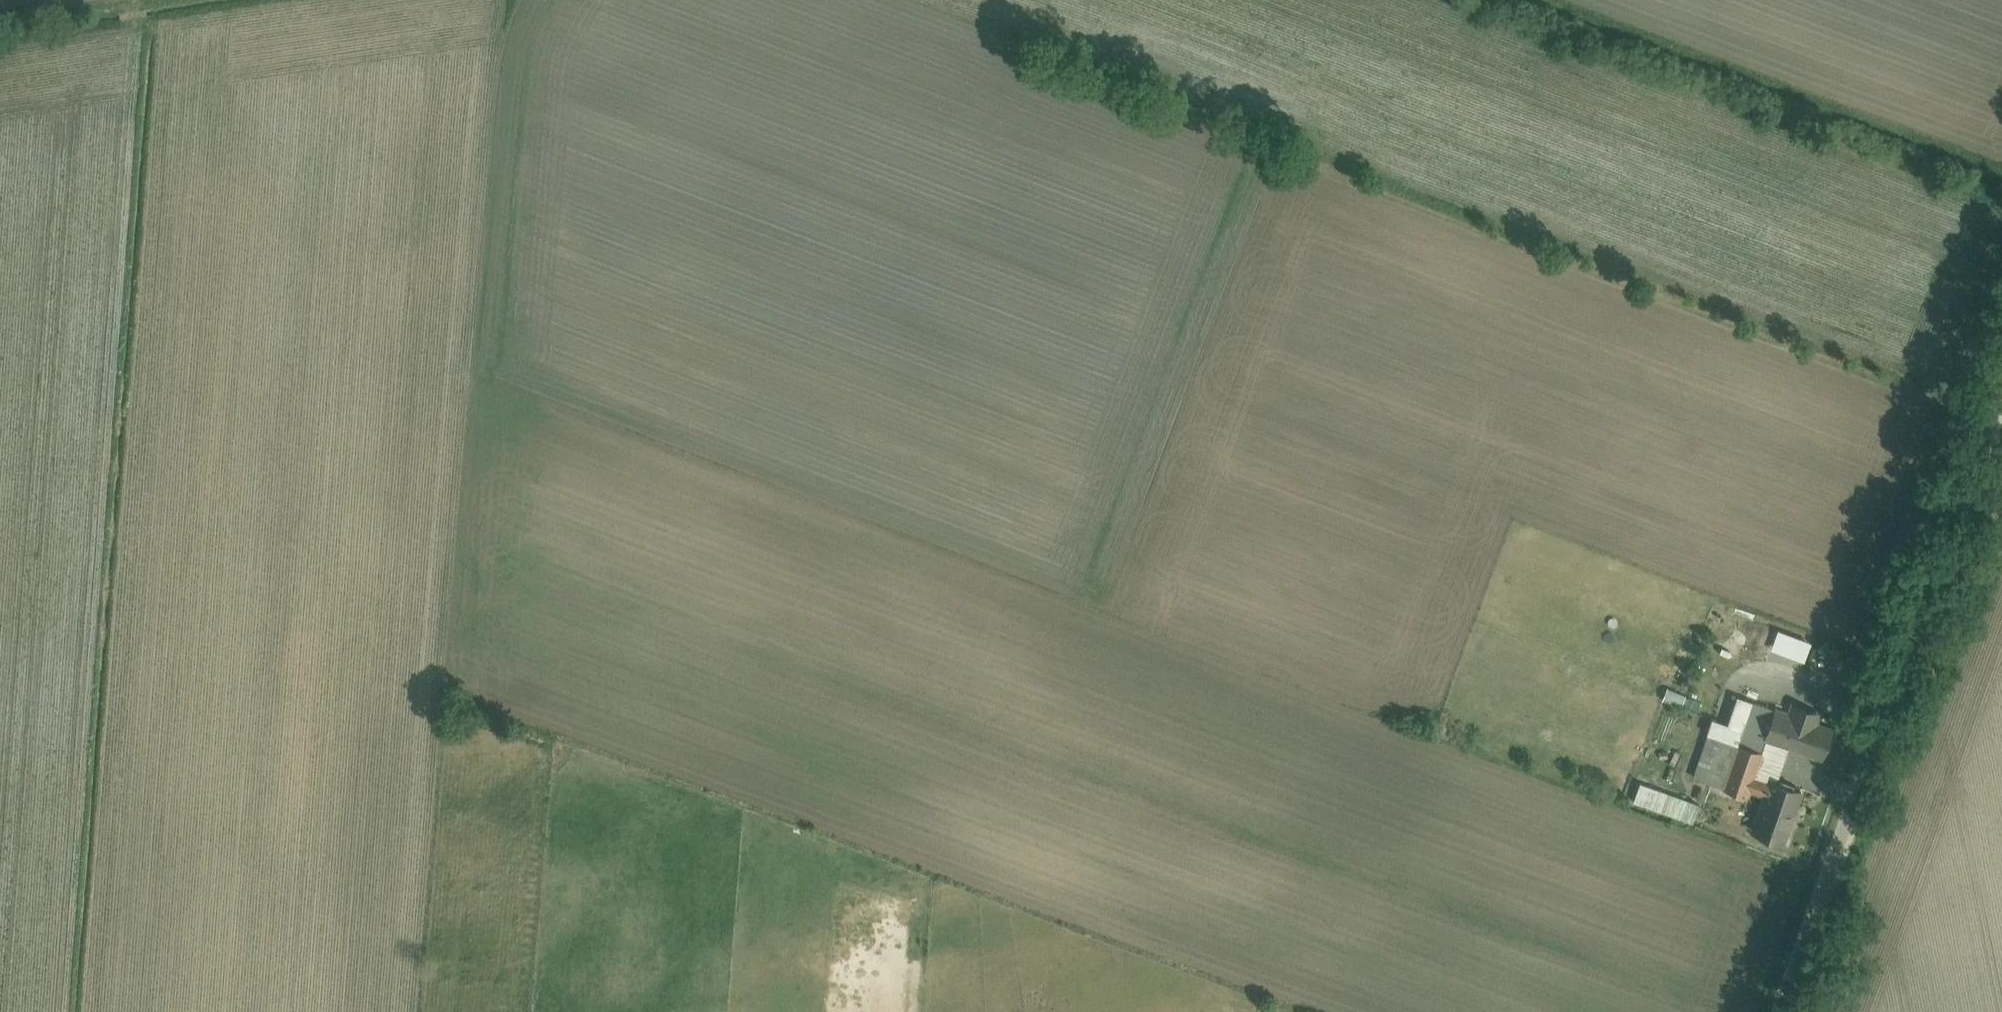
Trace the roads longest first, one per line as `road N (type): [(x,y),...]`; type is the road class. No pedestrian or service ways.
road 1 (unclassified): [(2001,386),(1777,1011)]

